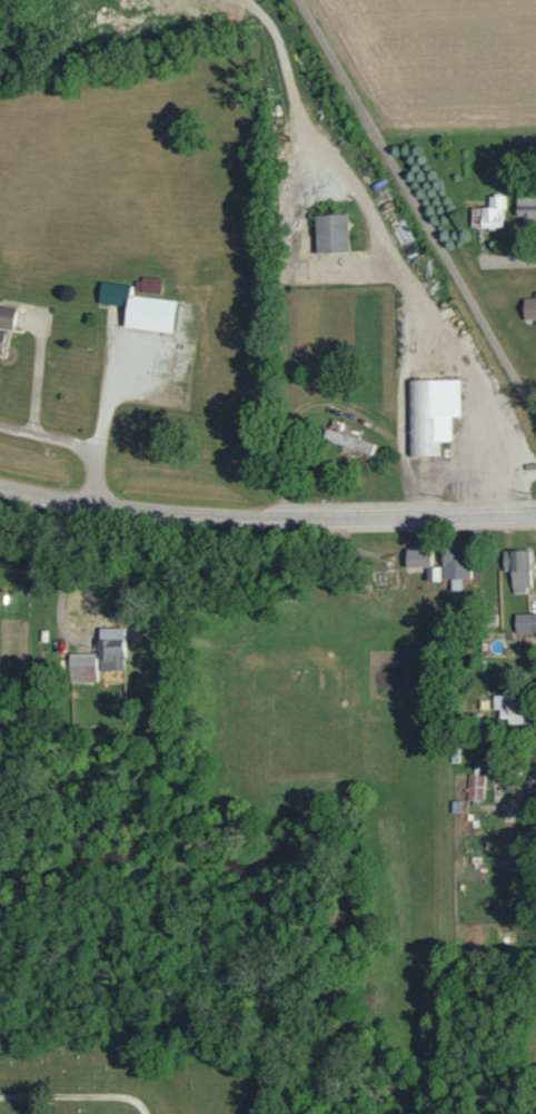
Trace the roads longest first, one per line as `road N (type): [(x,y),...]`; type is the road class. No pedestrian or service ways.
road 1 (secondary): [(535,514),(286,519),(90,505)]
road 2 (residential): [(286,519),(279,197)]
road 3 (residential): [(90,505),(96,451),(0,424)]

